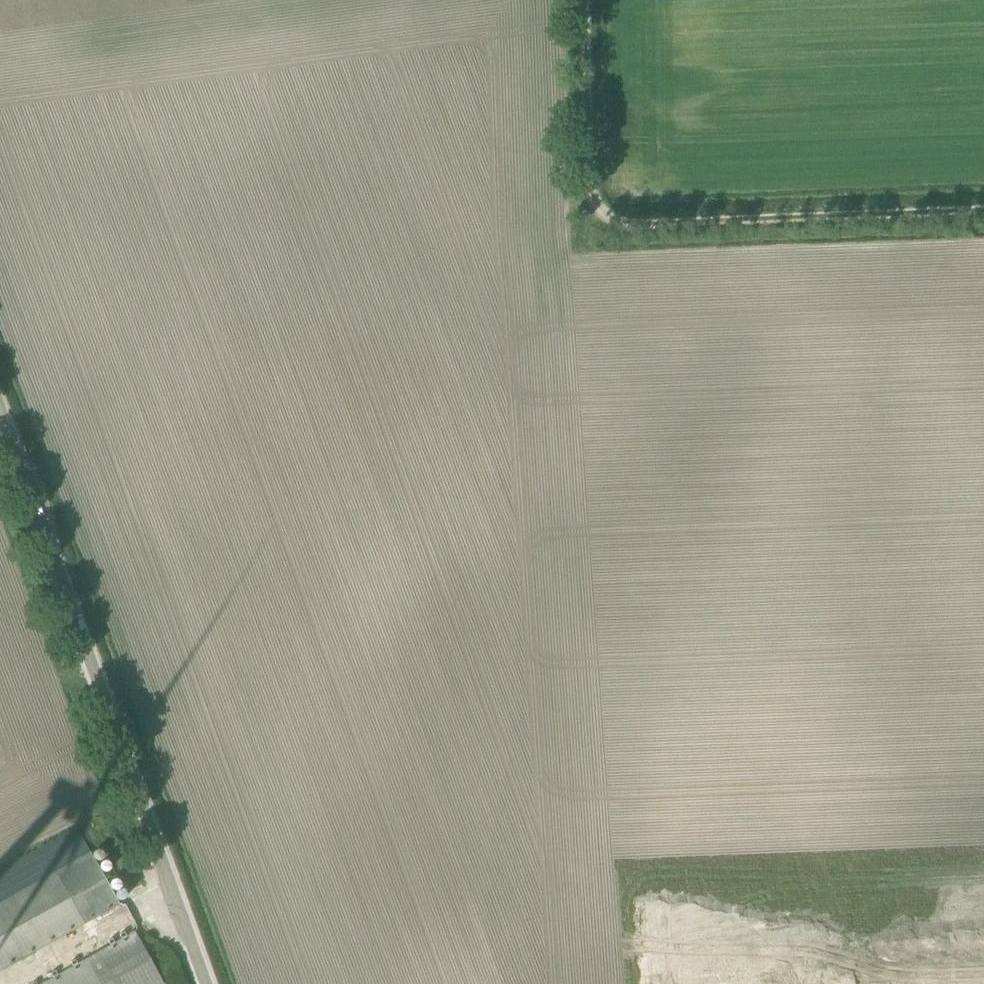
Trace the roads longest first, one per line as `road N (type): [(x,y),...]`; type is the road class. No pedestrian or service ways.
road 1 (unclassified): [(215,983),(0,393)]
road 2 (track): [(983,213),(600,227),(590,0)]

